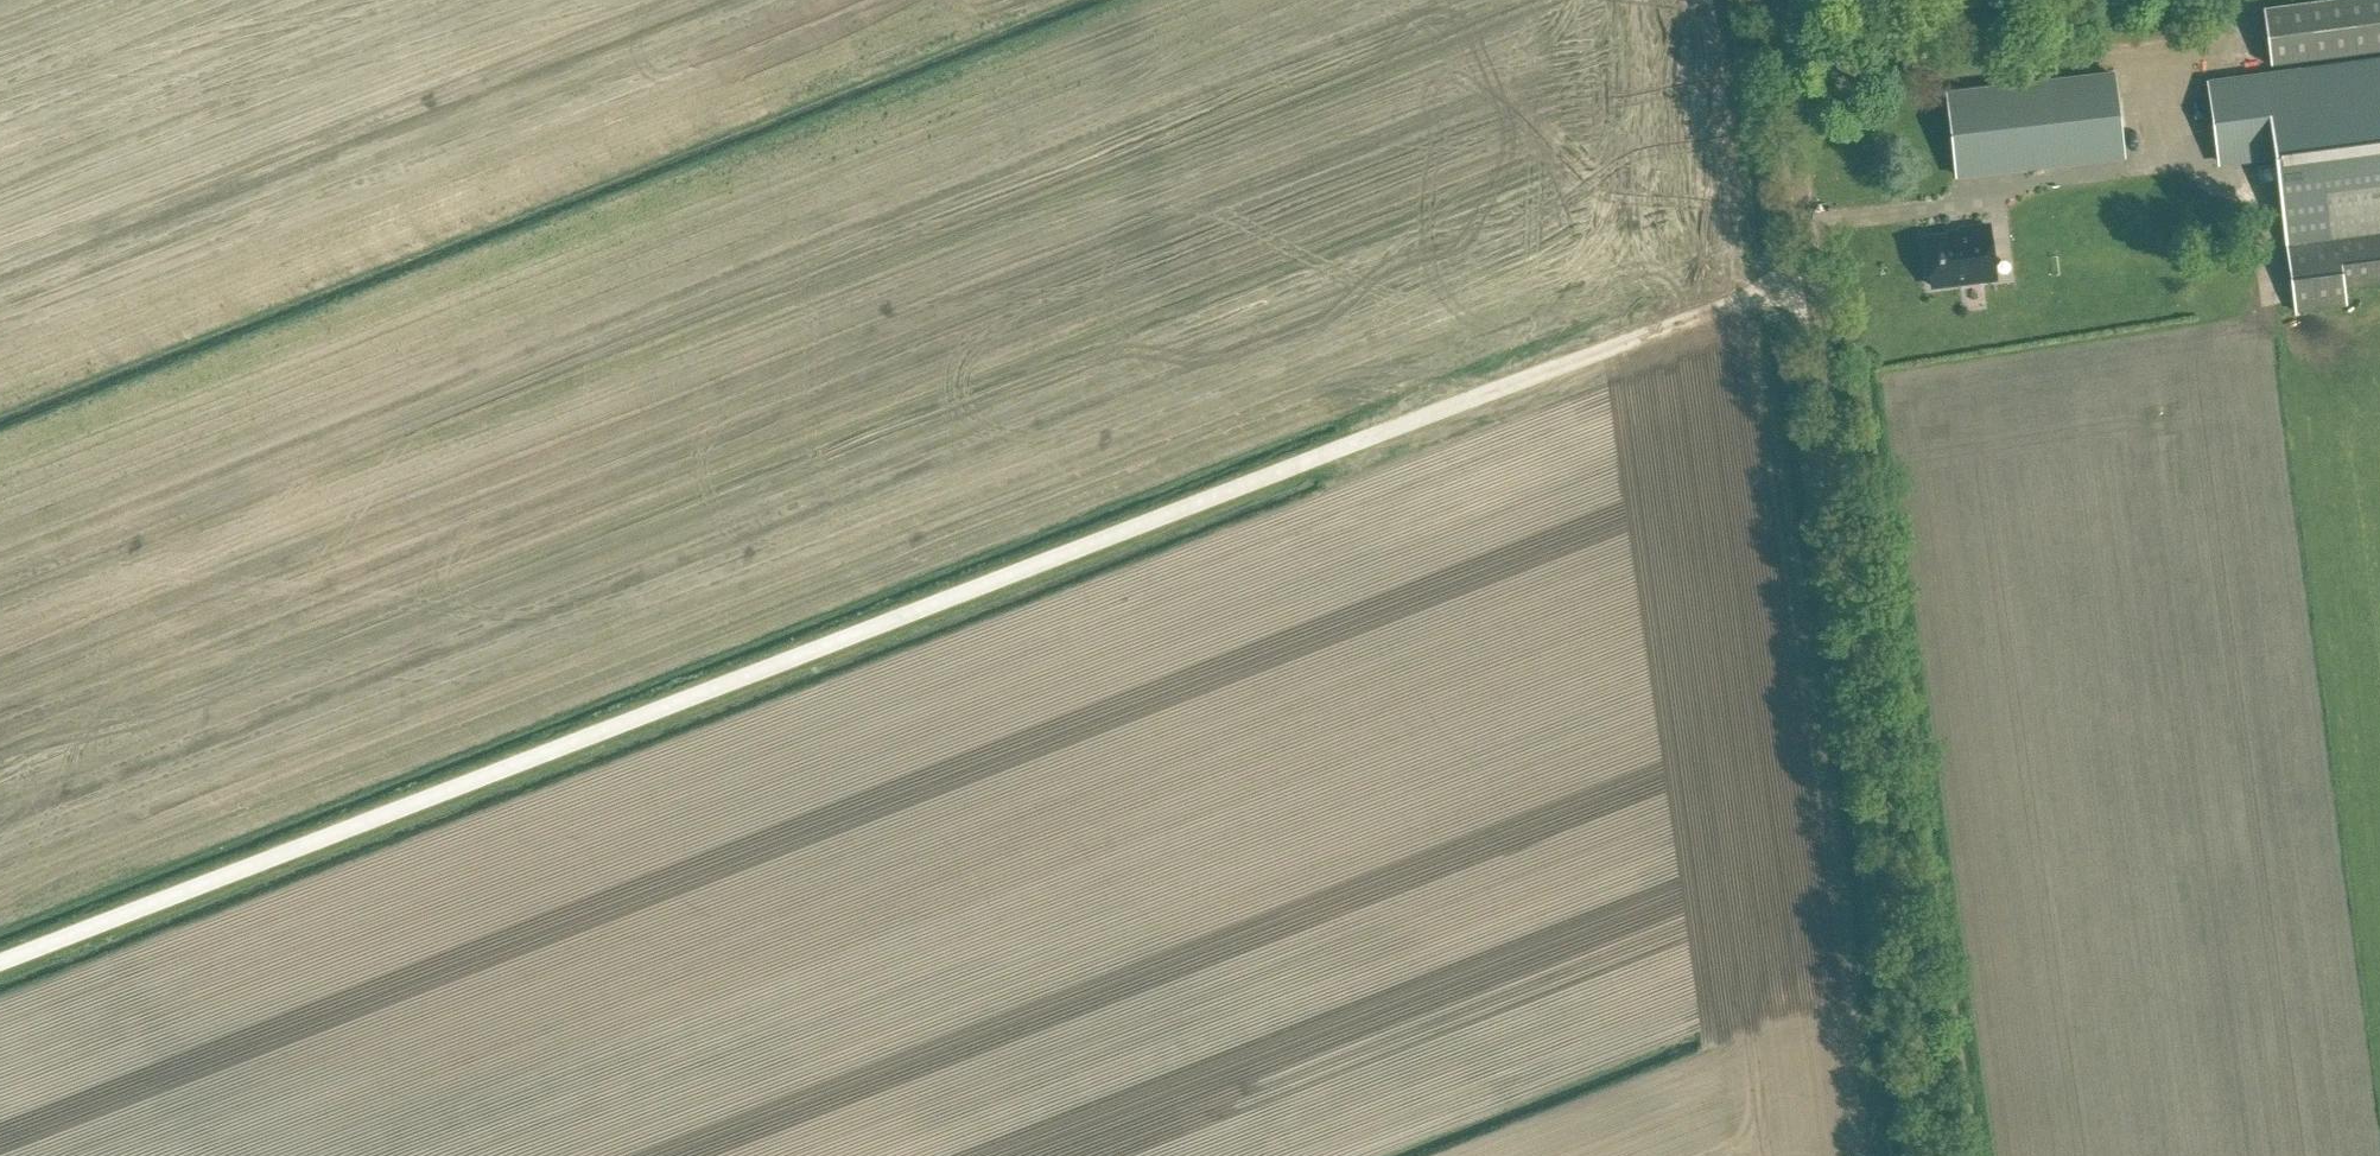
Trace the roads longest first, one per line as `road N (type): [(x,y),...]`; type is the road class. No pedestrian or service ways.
road 1 (unclassified): [(1936,1155),(1770,0)]

